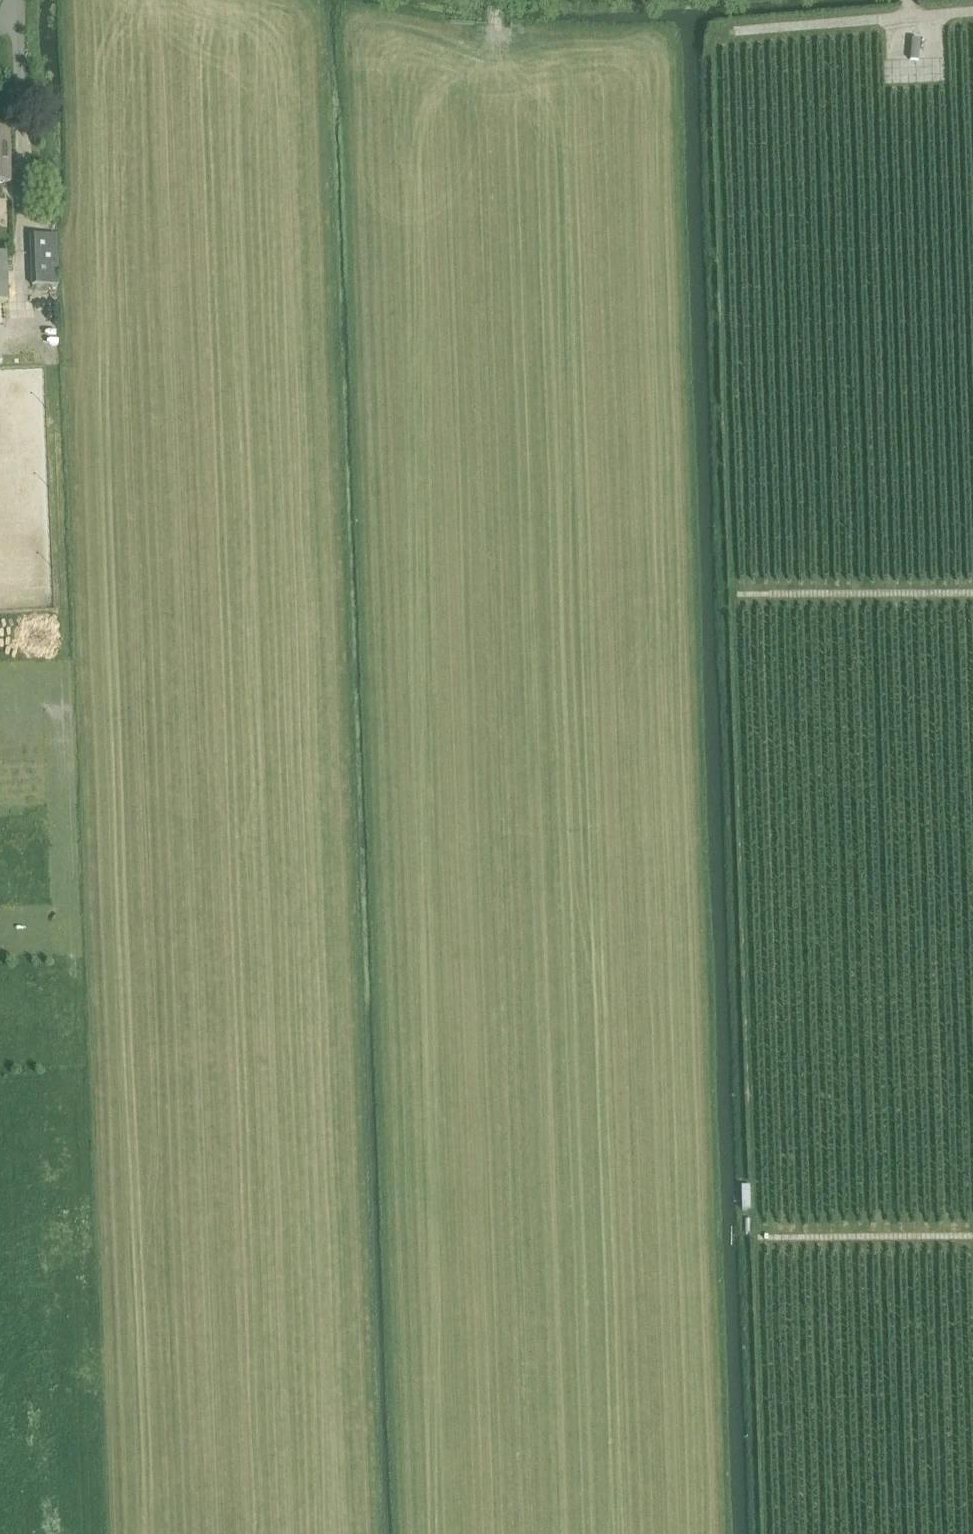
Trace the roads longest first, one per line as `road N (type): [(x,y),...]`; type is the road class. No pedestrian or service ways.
road 1 (track): [(500,0),(500,30),(476,93),(473,181)]

